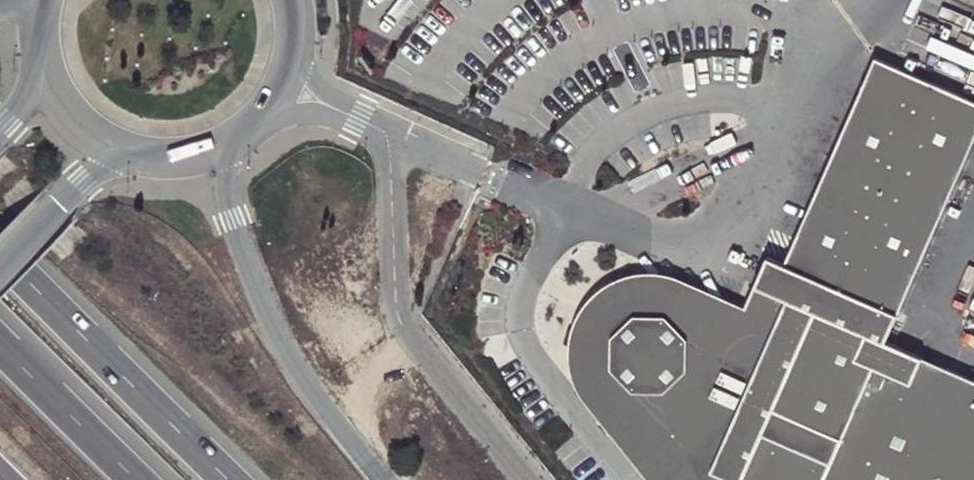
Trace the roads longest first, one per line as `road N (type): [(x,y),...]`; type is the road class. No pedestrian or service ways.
road 1 (residential): [(323,103),(393,137),(397,299),(518,479)]
road 2 (primary): [(379,479),(290,362),(208,157)]
road 3 (primary): [(232,479),(0,247)]
road 4 (motorway): [(147,479),(0,339)]
road 5 (tertiary): [(0,261),(108,149)]

